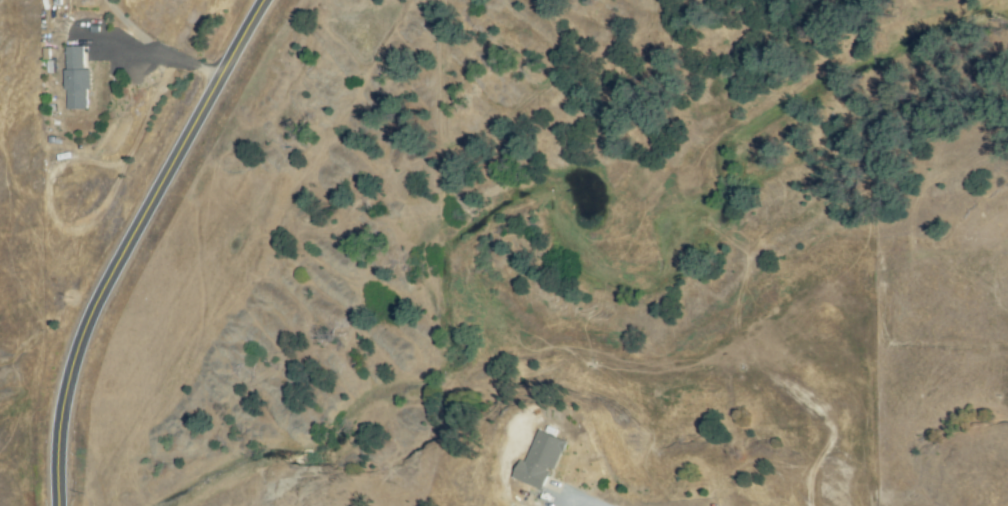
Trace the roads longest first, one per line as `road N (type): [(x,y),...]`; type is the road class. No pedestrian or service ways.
road 1 (secondary): [(265,0),(88,322),(62,419),(59,505)]

